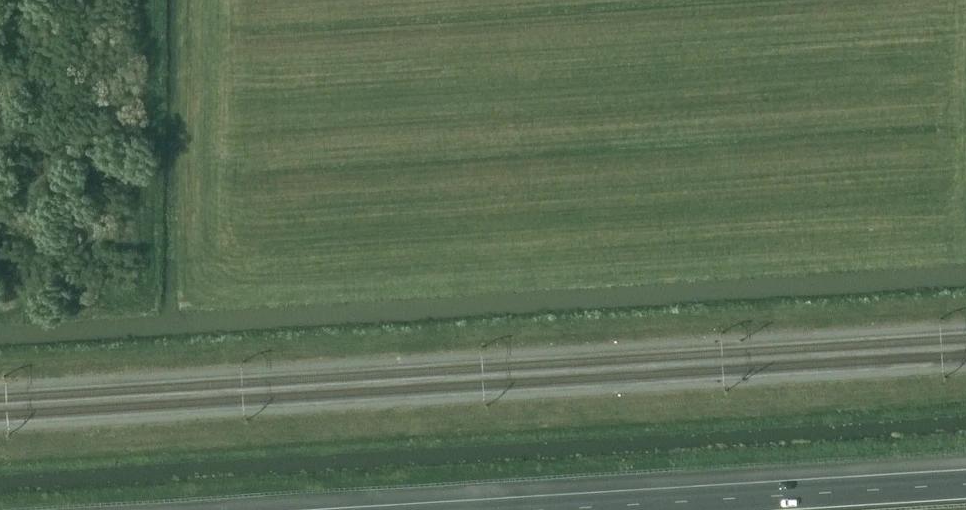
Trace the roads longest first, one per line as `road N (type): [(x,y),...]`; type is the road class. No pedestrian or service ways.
road 1 (motorway): [(965,485),(561,509)]

